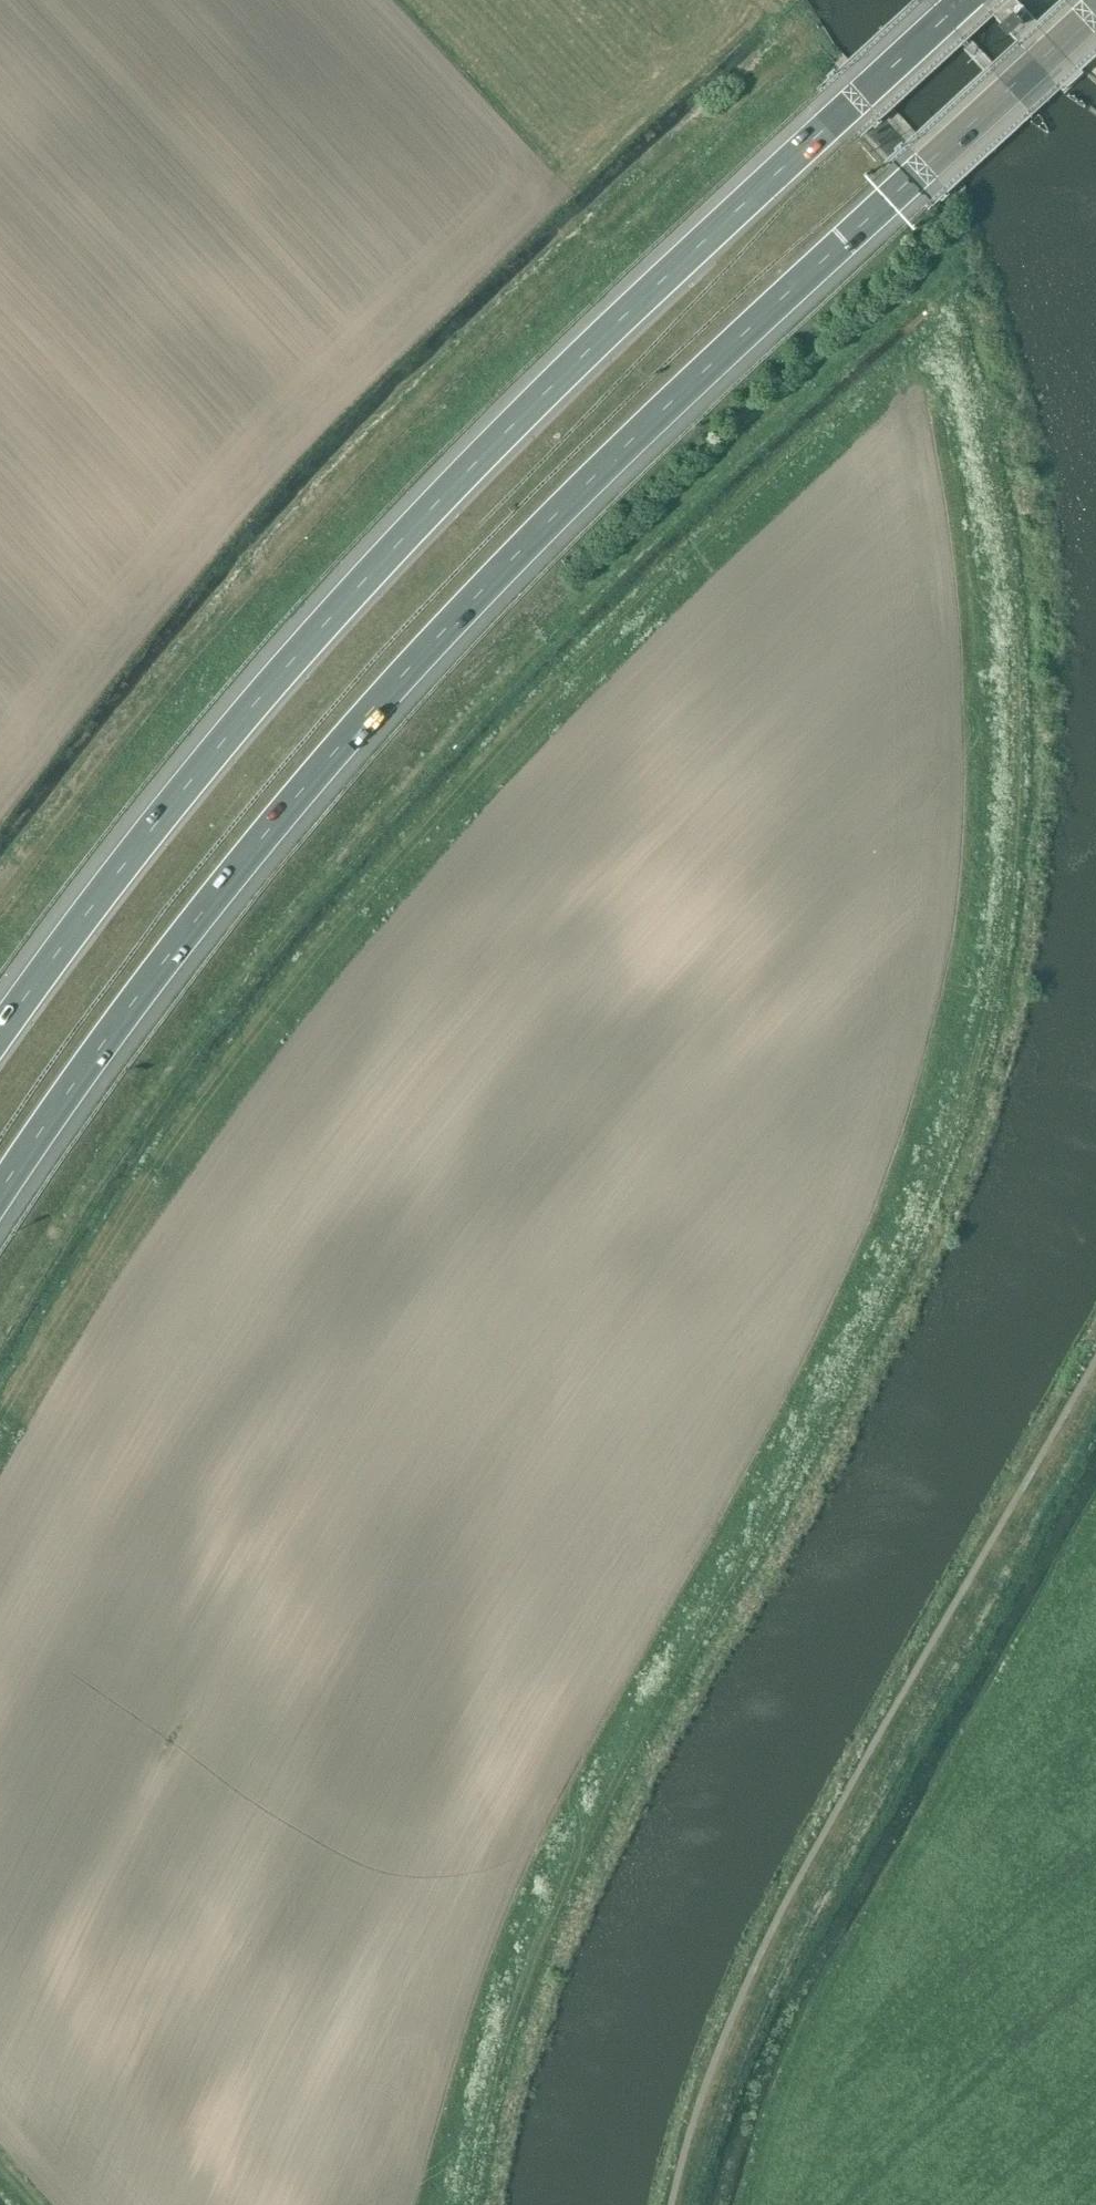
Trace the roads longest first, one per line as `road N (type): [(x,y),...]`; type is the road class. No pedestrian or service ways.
road 1 (motorway): [(0,1205),(179,938),(473,591),(1095,11)]
road 2 (motorway): [(966,0),(435,508),(113,877),(0,1036)]

